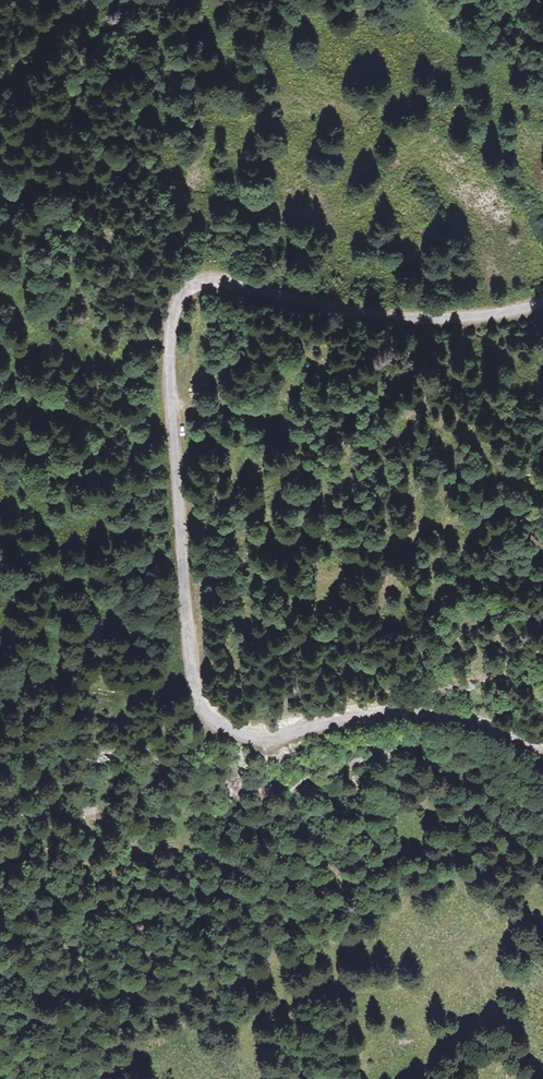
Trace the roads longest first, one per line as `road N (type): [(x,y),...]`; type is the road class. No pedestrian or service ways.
road 1 (unclassified): [(542,303),(412,319),(210,280),(177,301),(169,356),(193,654),(220,714),(264,737),(389,714),(446,713),(542,749)]

